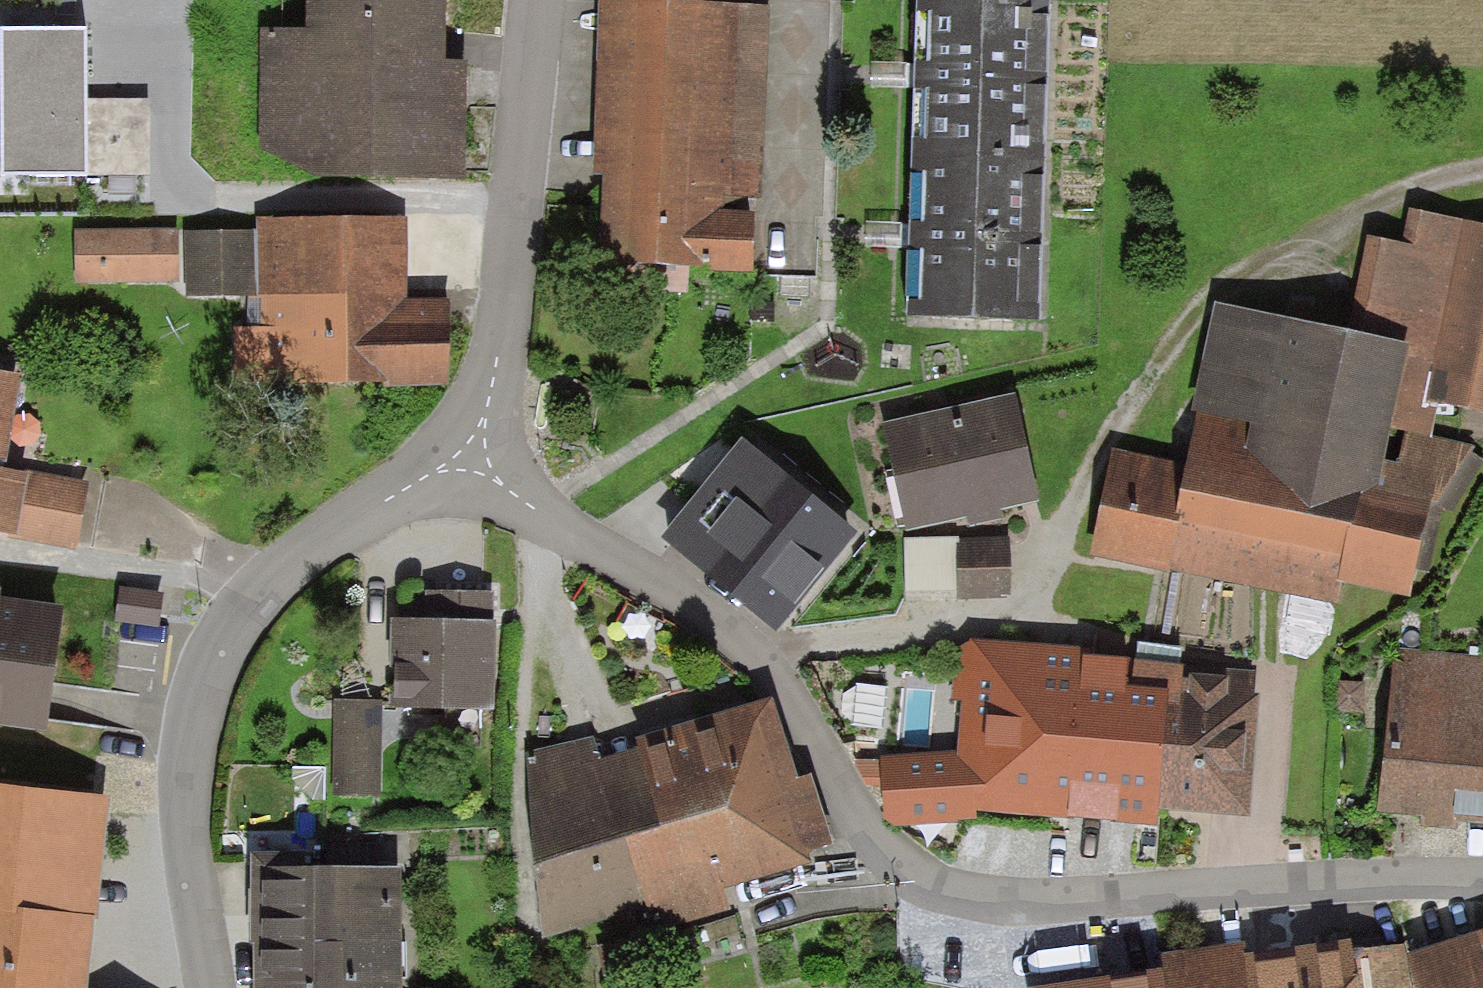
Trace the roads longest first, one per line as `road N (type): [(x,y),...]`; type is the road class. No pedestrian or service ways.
road 1 (unclassified): [(456,469),(758,659),(881,857),(935,900),(1009,916),(1386,875),(1482,881)]
road 2 (residential): [(456,469),(388,490),(326,535),(252,606),(206,668),(181,762),(207,987)]
road 3 (unclassified): [(528,0),(489,375),(456,469)]

